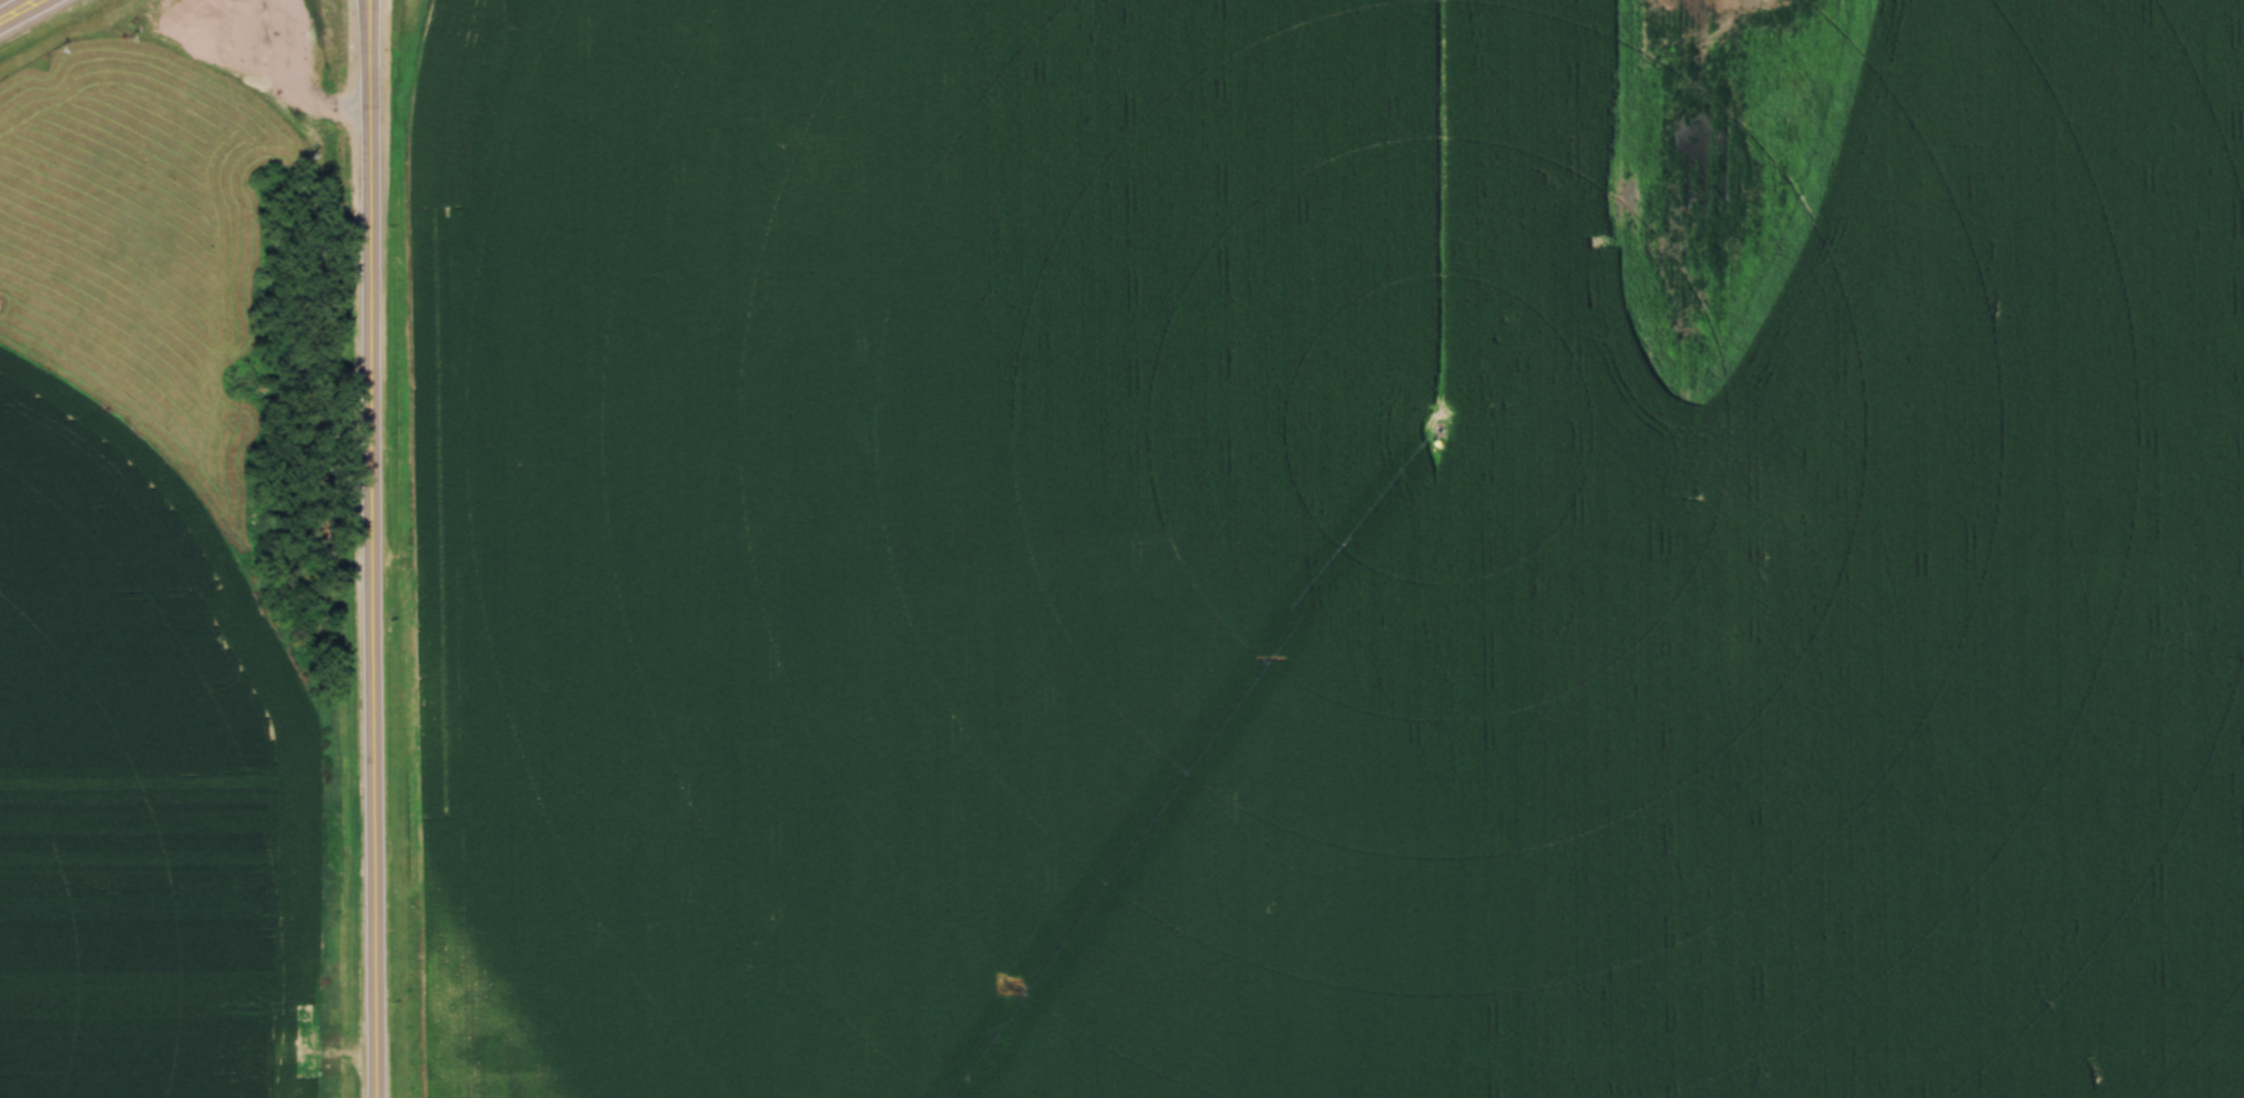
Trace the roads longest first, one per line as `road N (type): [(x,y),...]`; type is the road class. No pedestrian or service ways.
road 1 (secondary): [(381,1097),(376,30)]

